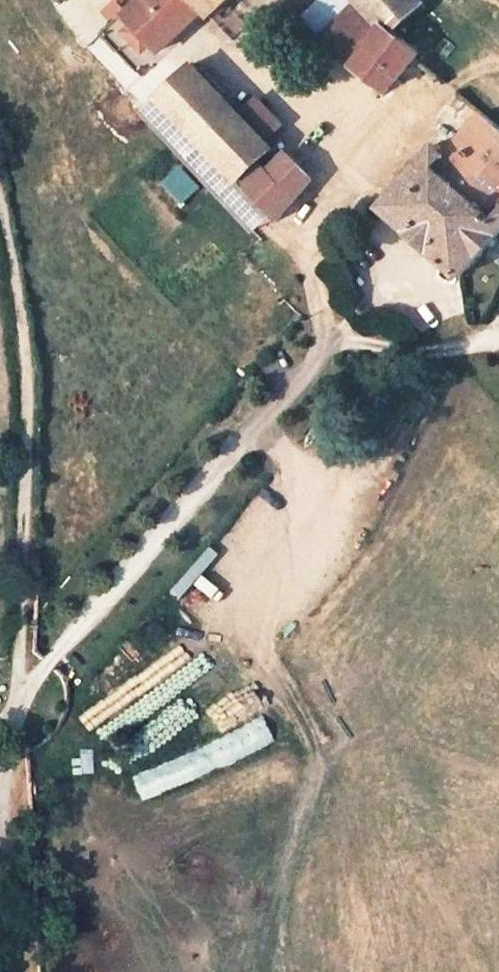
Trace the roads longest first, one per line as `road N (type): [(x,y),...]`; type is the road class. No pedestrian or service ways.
road 1 (unclassified): [(0,764),(19,620),(32,398),(0,203)]

